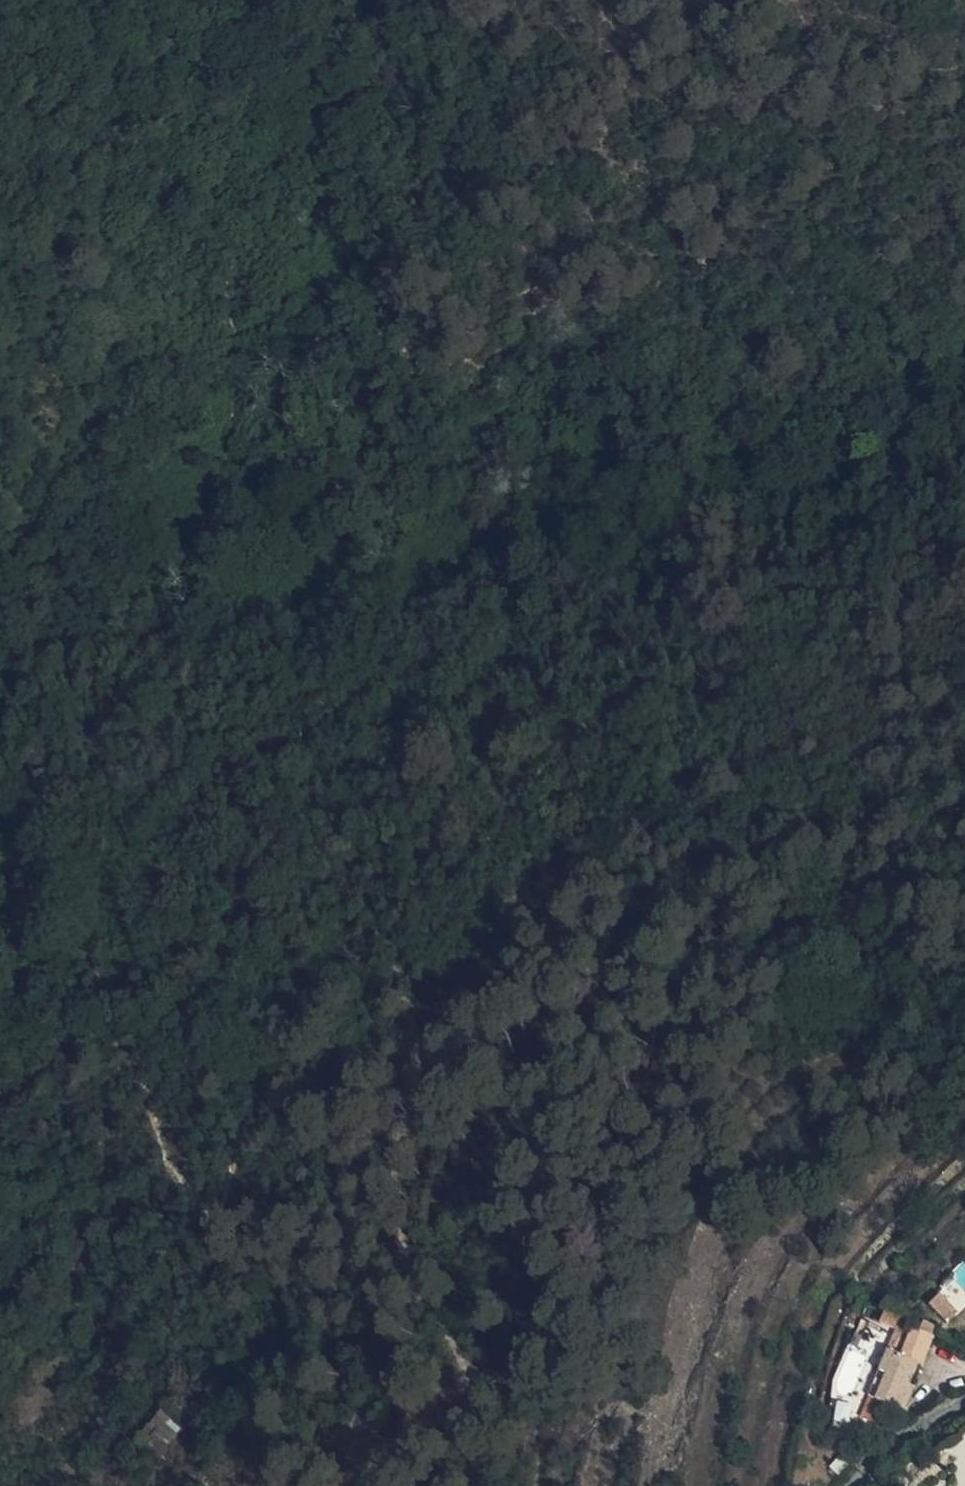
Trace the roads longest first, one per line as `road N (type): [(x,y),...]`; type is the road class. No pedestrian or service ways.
road 1 (unclassified): [(858,1485),(964,1412)]

